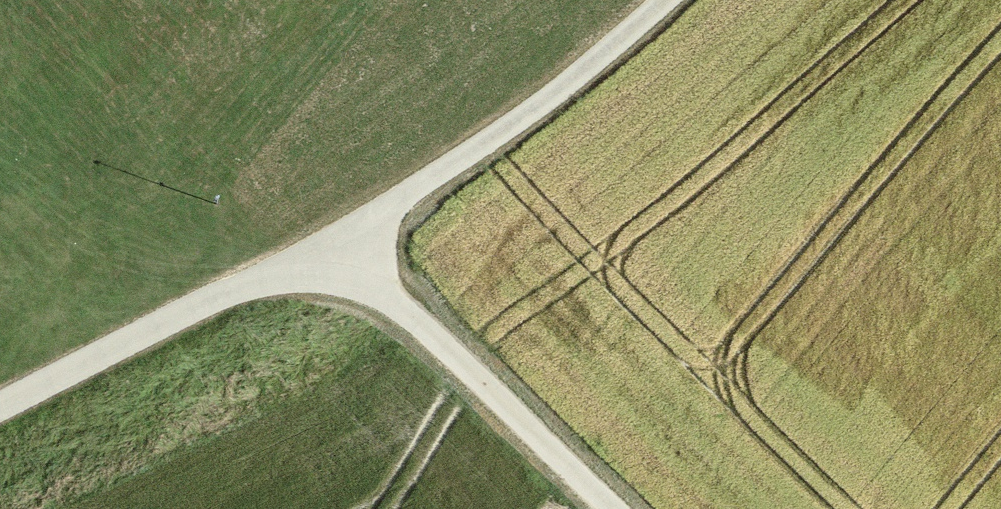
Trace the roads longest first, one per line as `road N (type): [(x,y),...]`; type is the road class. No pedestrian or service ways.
road 1 (track): [(0,409),(333,249),(672,0)]
road 2 (track): [(333,249),(608,508)]

